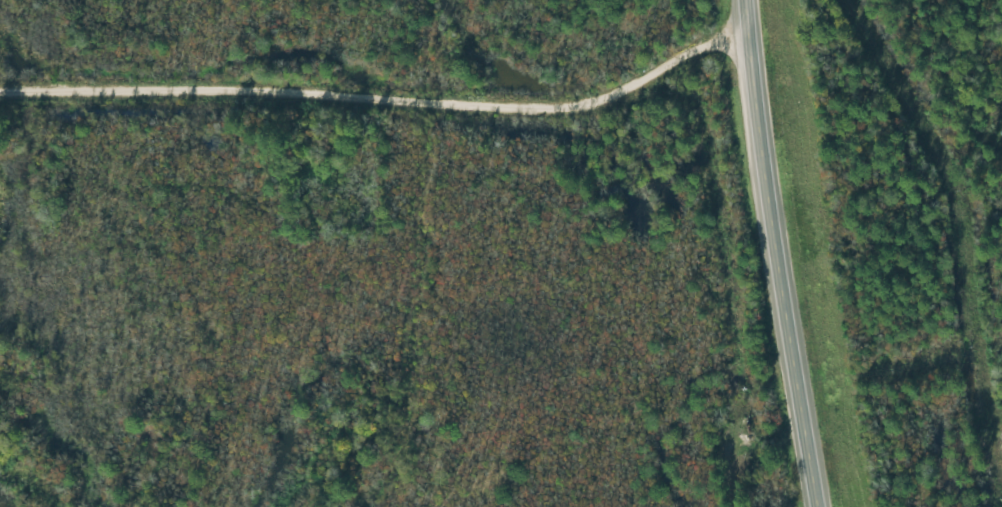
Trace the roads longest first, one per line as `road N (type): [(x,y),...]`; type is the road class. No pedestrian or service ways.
road 1 (residential): [(778,0),(746,17),(662,39),(569,88),(0,66)]
road 2 (residential): [(1001,506),(893,73),(842,0)]
road 3 (secondary): [(745,0),(770,221),(817,506)]

